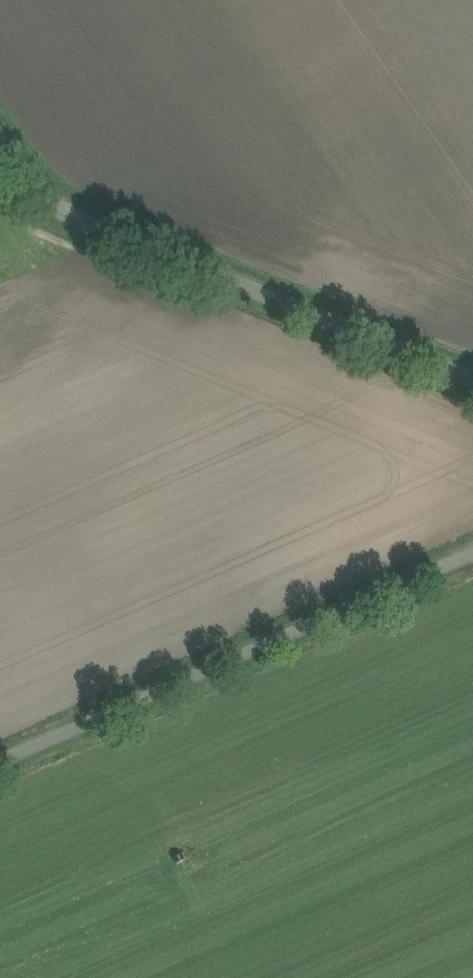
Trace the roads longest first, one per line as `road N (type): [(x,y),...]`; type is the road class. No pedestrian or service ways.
road 1 (unclassified): [(472,380),(77,217),(18,178),(0,151)]
road 2 (unclassified): [(0,766),(472,556)]

